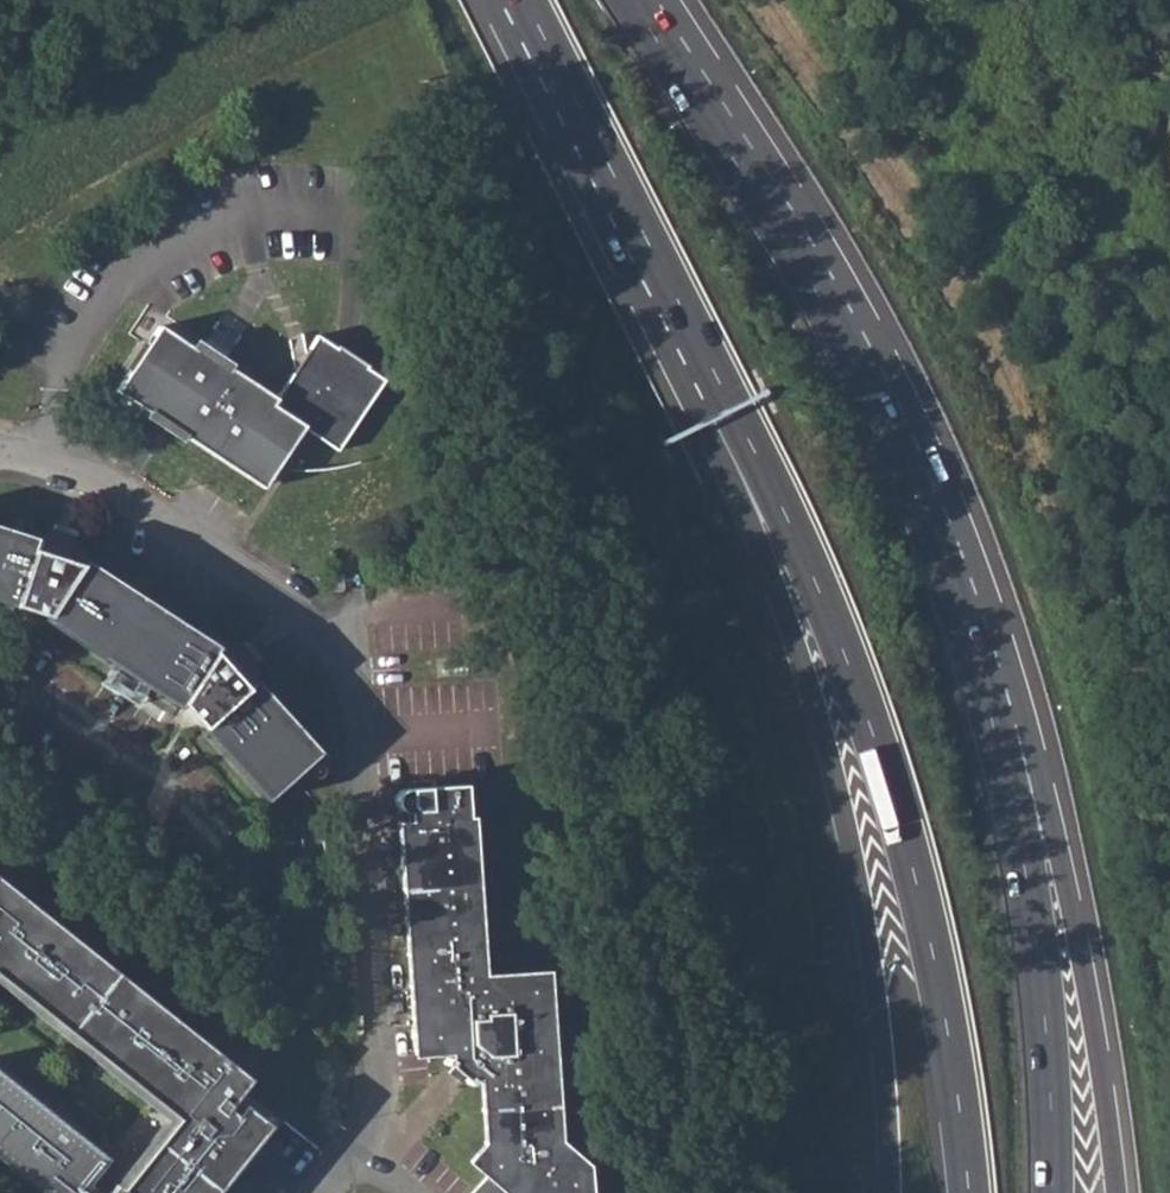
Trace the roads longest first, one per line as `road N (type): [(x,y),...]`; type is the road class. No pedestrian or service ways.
road 1 (residential): [(331,1192),(367,1119),(372,1077),(343,667),(290,616),(118,493),(59,466),(0,461)]
road 2 (trunk): [(688,324),(802,543),(860,688),(940,974),(973,1192)]
road 3 (trunk): [(688,324),(699,407),(785,596),(818,693),(860,884),(889,1192)]
road 4 (trunk): [(994,715),(938,517),(874,374),(816,258),(656,0)]
road 5 (trunk): [(1122,1192),(1100,1026),(1040,756),(994,715)]
road 6 (trunk): [(1056,1192),(1036,931),(994,715)]
road 7 (trunk): [(528,0),(688,324)]

